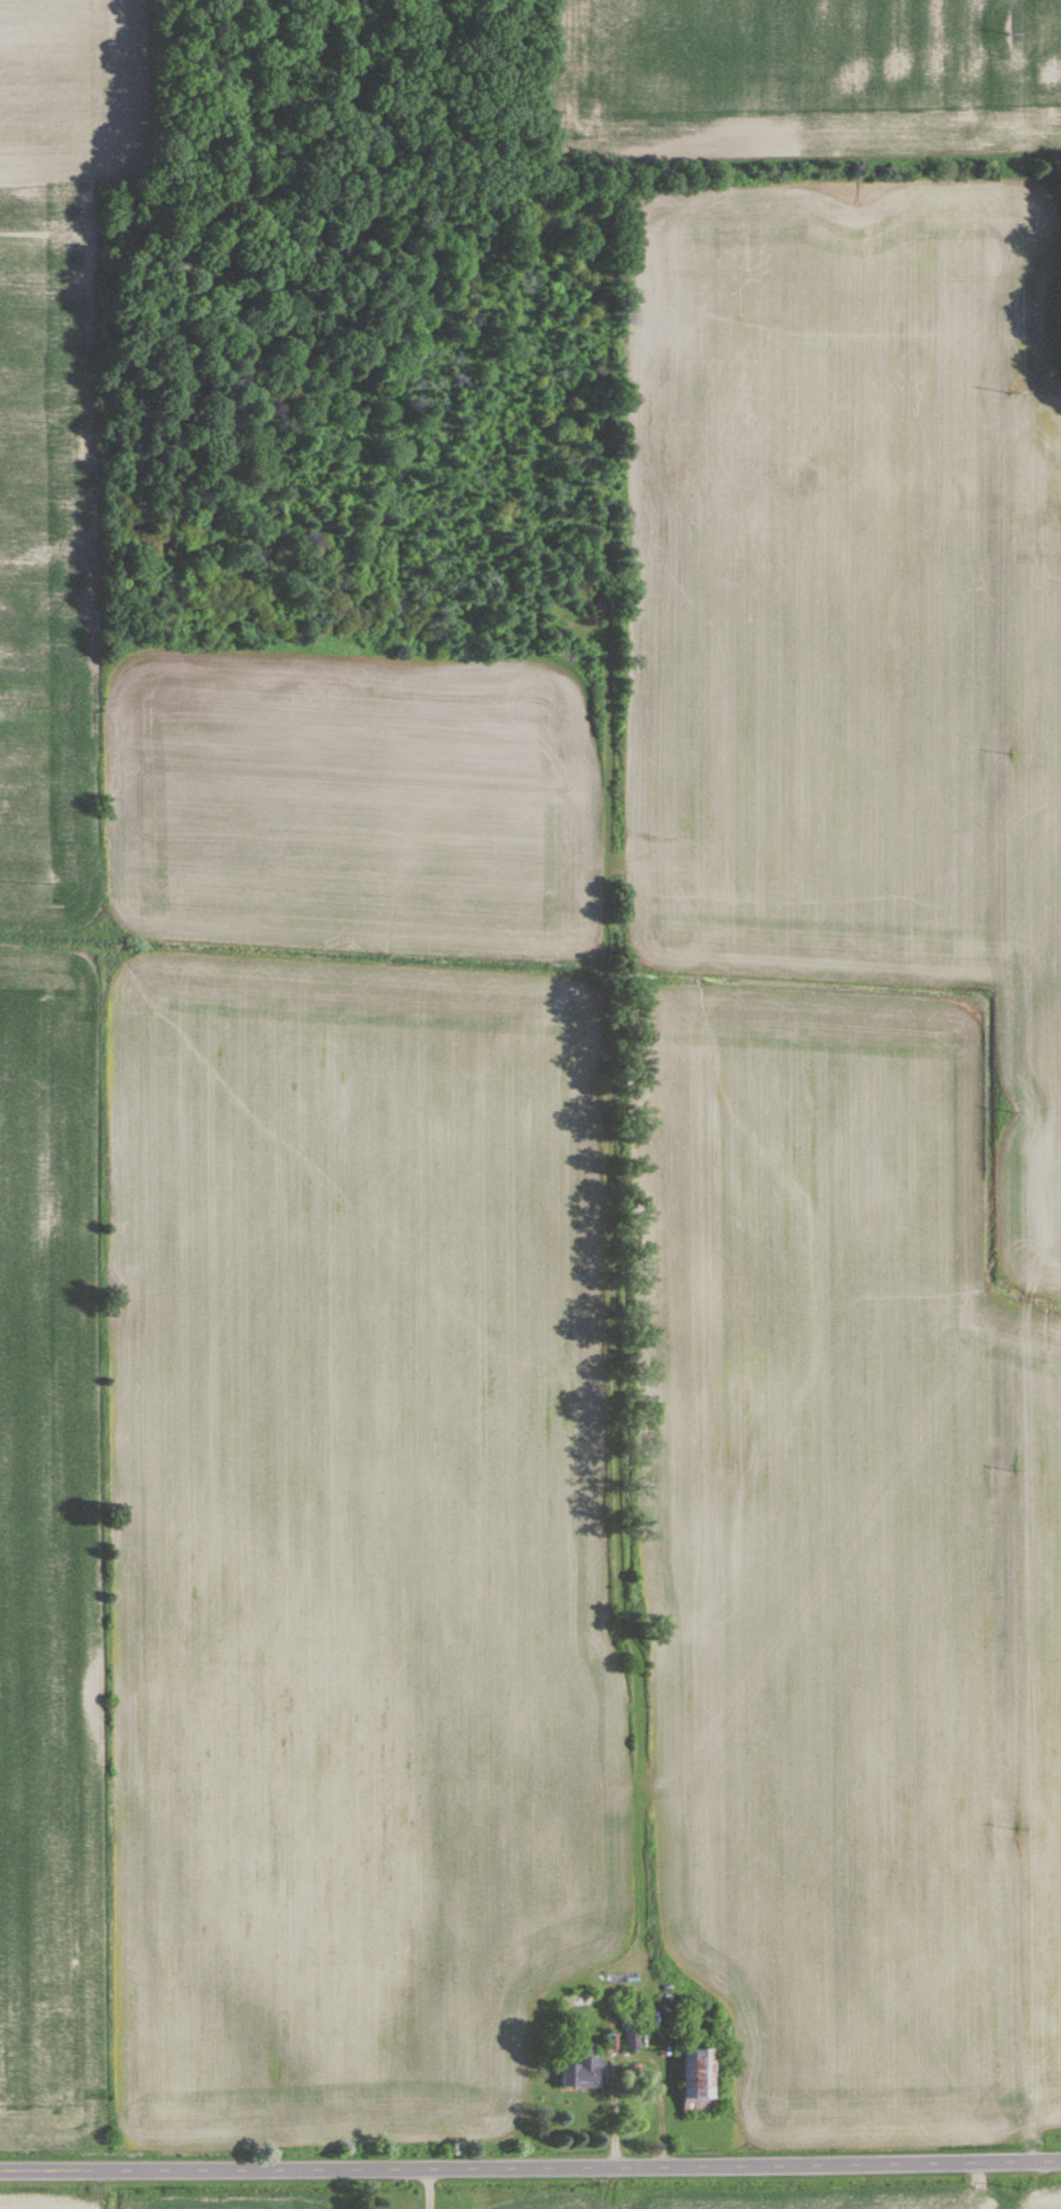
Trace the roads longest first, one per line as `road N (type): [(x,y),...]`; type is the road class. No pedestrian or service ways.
road 1 (tertiary): [(0,2172),(1060,2160)]

